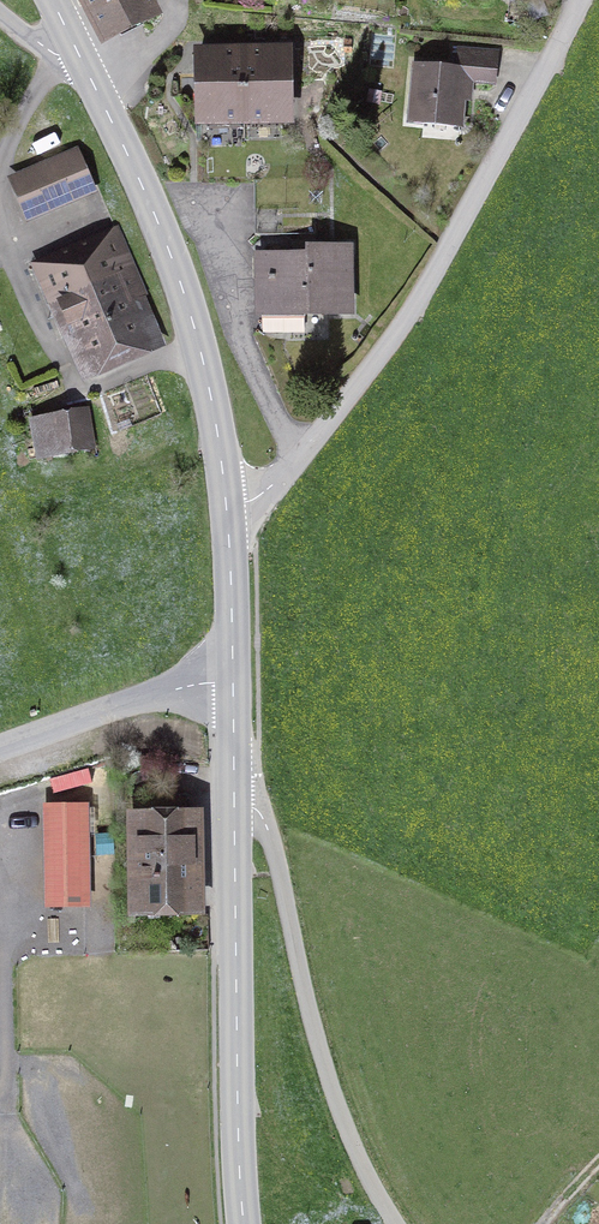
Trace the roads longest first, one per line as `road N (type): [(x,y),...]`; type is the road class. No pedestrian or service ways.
road 1 (residential): [(583,0),(398,327),(271,486),(227,508)]
road 2 (tertiary): [(227,508),(184,289),(54,0)]
road 3 (unclassified): [(396,1223),(354,1147),(322,1055),(274,841),(259,811),(234,803)]
road 4 (tertiary): [(244,1223),(234,803)]
road 5 (unclassified): [(233,682),(177,689),(0,749)]
road 6 (tertiary): [(233,682),(227,508)]
road 7 (track): [(96,88),(157,42),(179,0)]
road 8 (tertiary): [(234,803),(233,682)]

